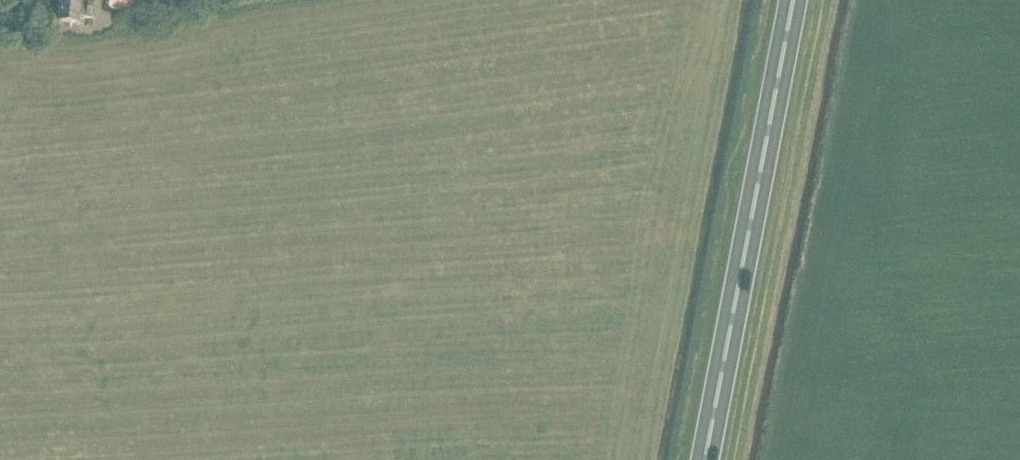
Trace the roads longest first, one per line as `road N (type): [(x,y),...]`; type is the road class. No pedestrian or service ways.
road 1 (trunk): [(707,459),(796,0)]

